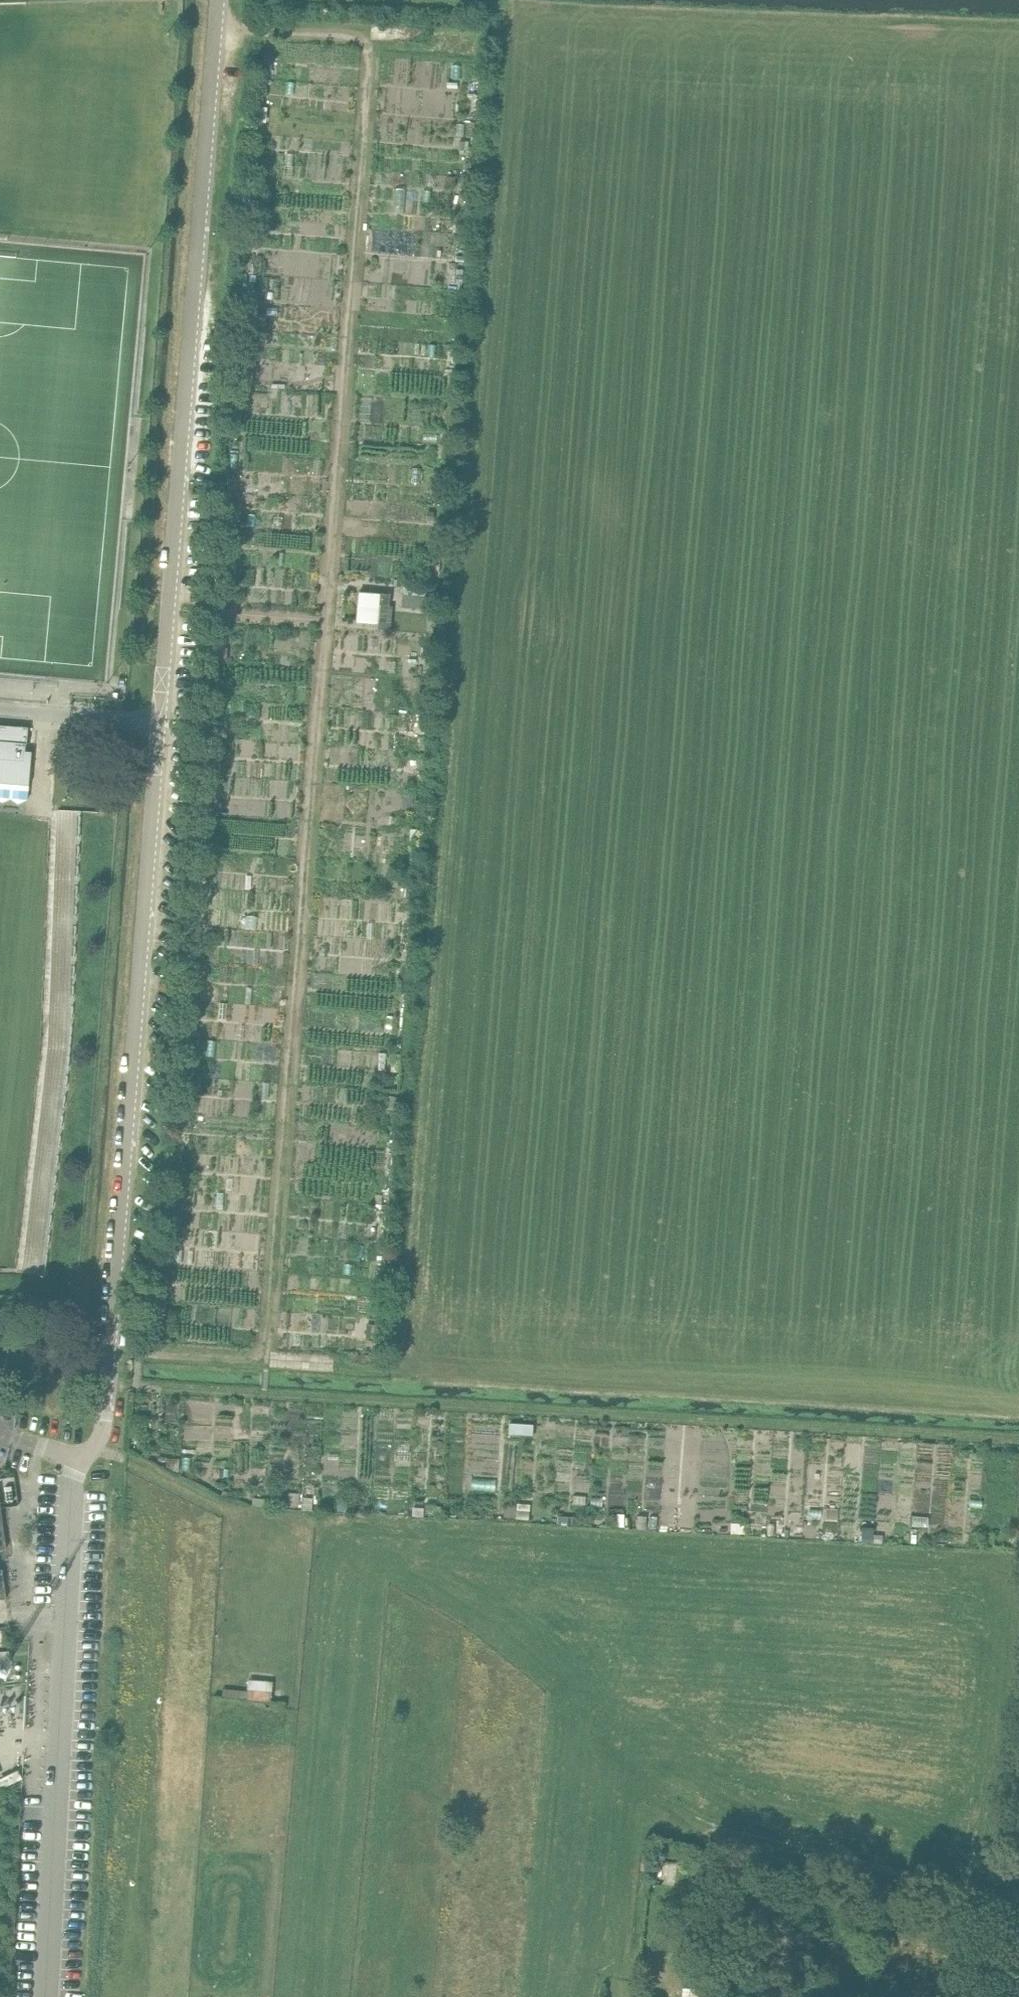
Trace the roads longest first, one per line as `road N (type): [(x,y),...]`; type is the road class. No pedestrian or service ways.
road 1 (unclassified): [(219,0),(106,1420),(74,1479),(48,1996)]
road 2 (track): [(111,1360),(249,1370),(264,1367),(272,1325),(372,32),(216,29)]
road 3 (track): [(109,1386),(1018,1438)]

